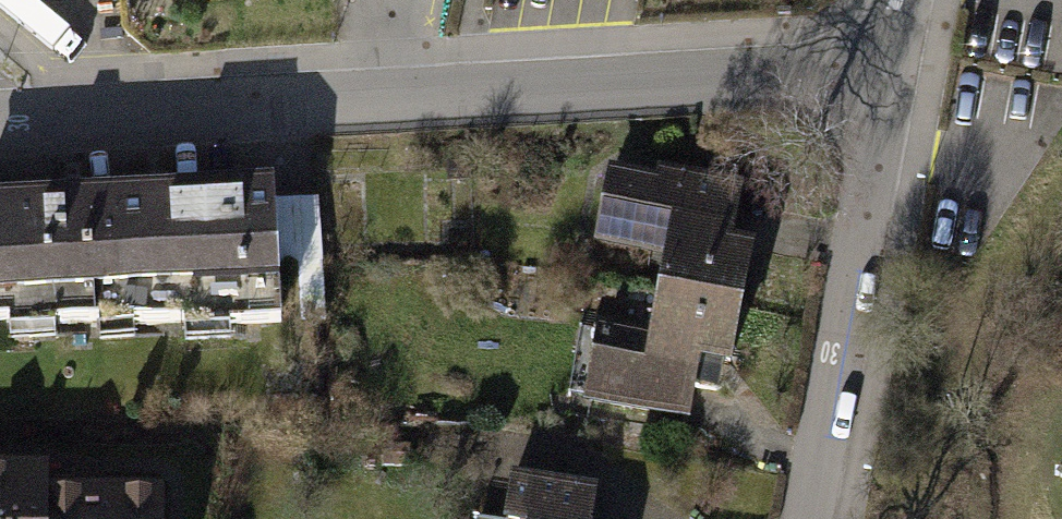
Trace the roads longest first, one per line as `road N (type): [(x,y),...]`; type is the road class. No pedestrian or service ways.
road 1 (residential): [(0,122),(891,70)]
road 2 (residential): [(891,70),(808,518)]

